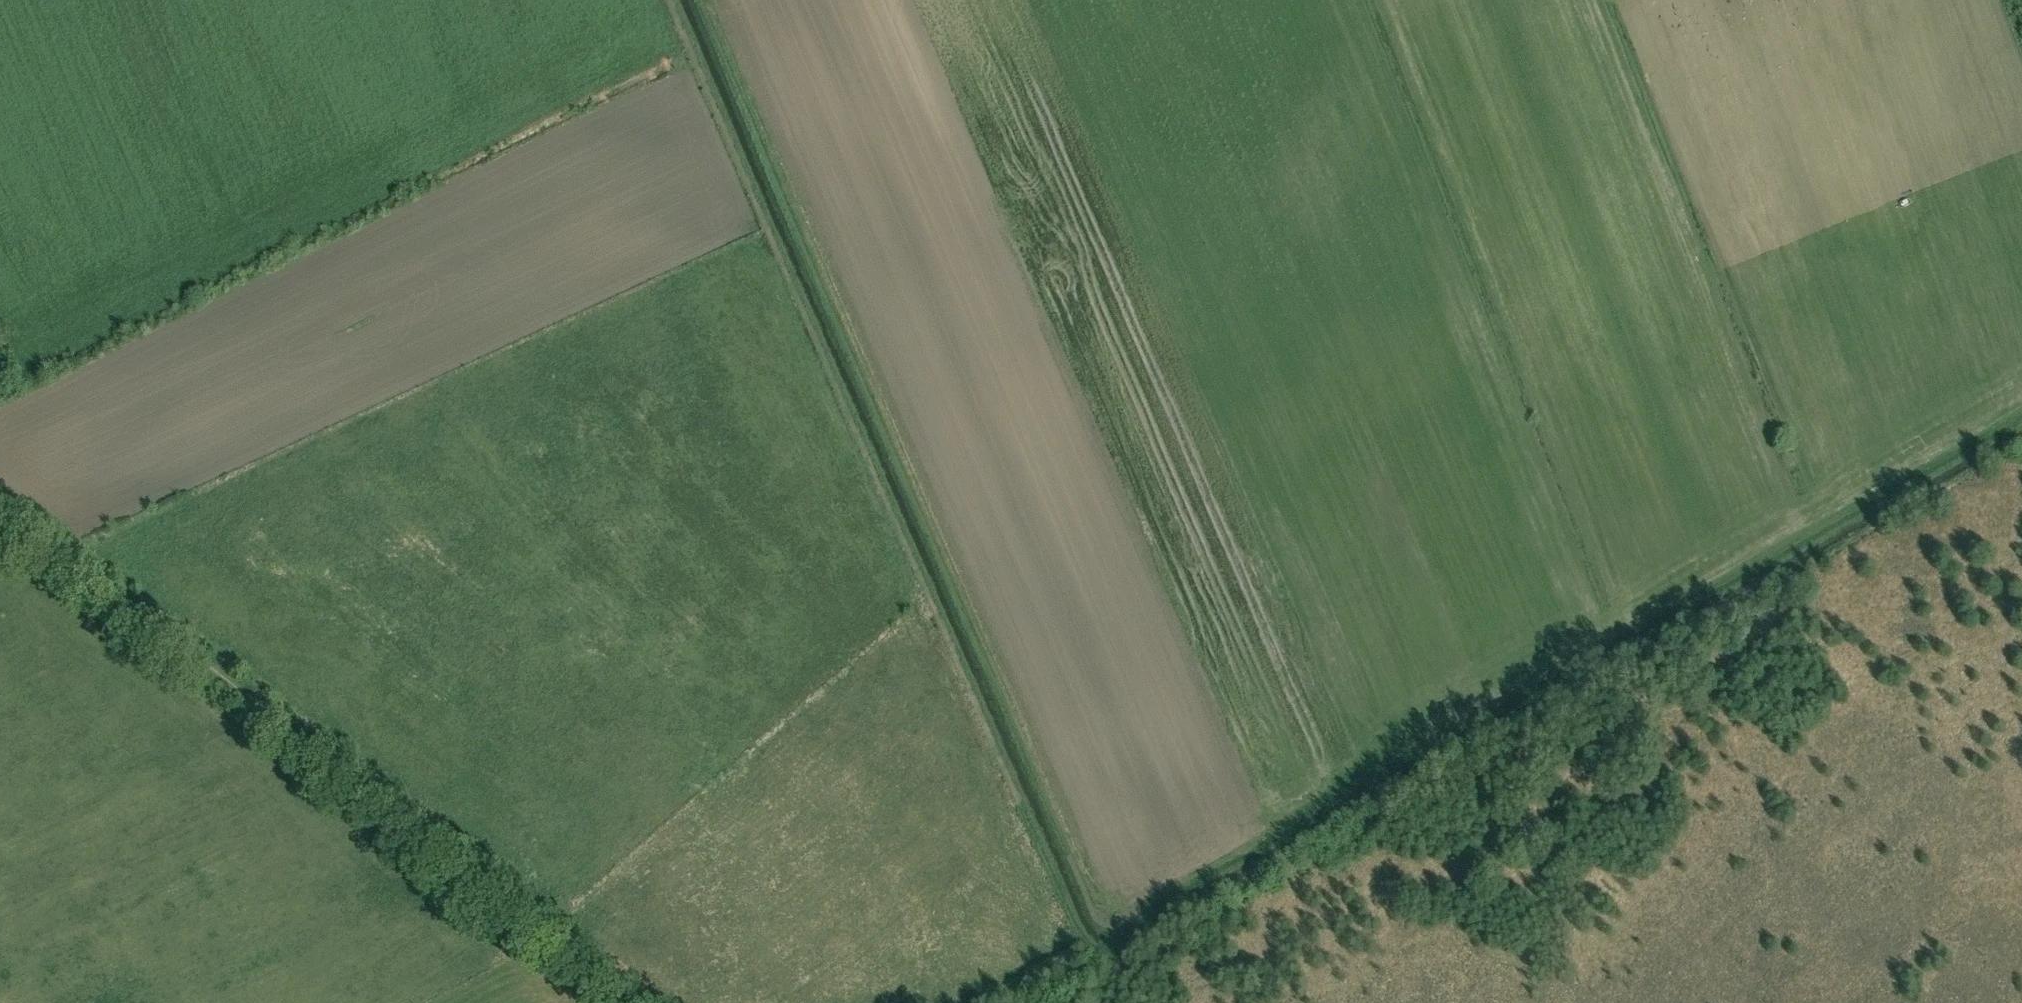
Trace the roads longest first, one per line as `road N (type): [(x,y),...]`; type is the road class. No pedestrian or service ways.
road 1 (track): [(639,1002),(0,517)]

